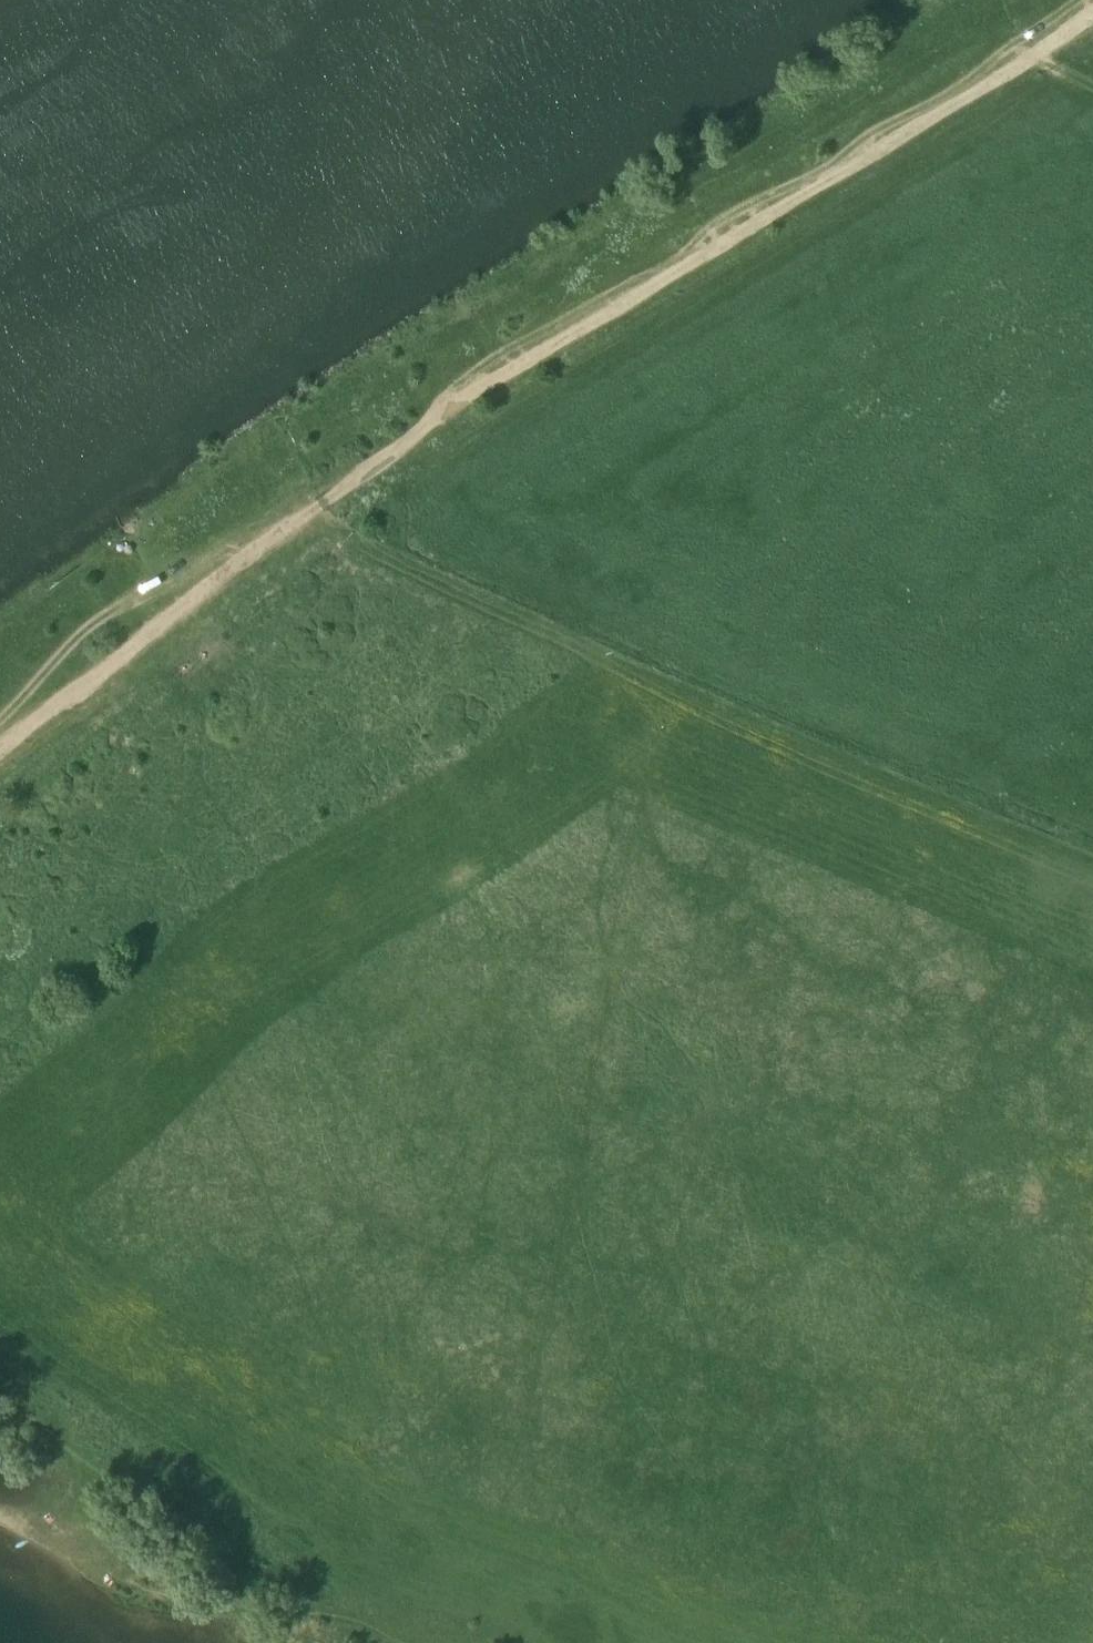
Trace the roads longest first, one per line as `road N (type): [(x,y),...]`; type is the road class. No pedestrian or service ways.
road 1 (track): [(1088,0),(931,114),(191,602),(0,748)]

